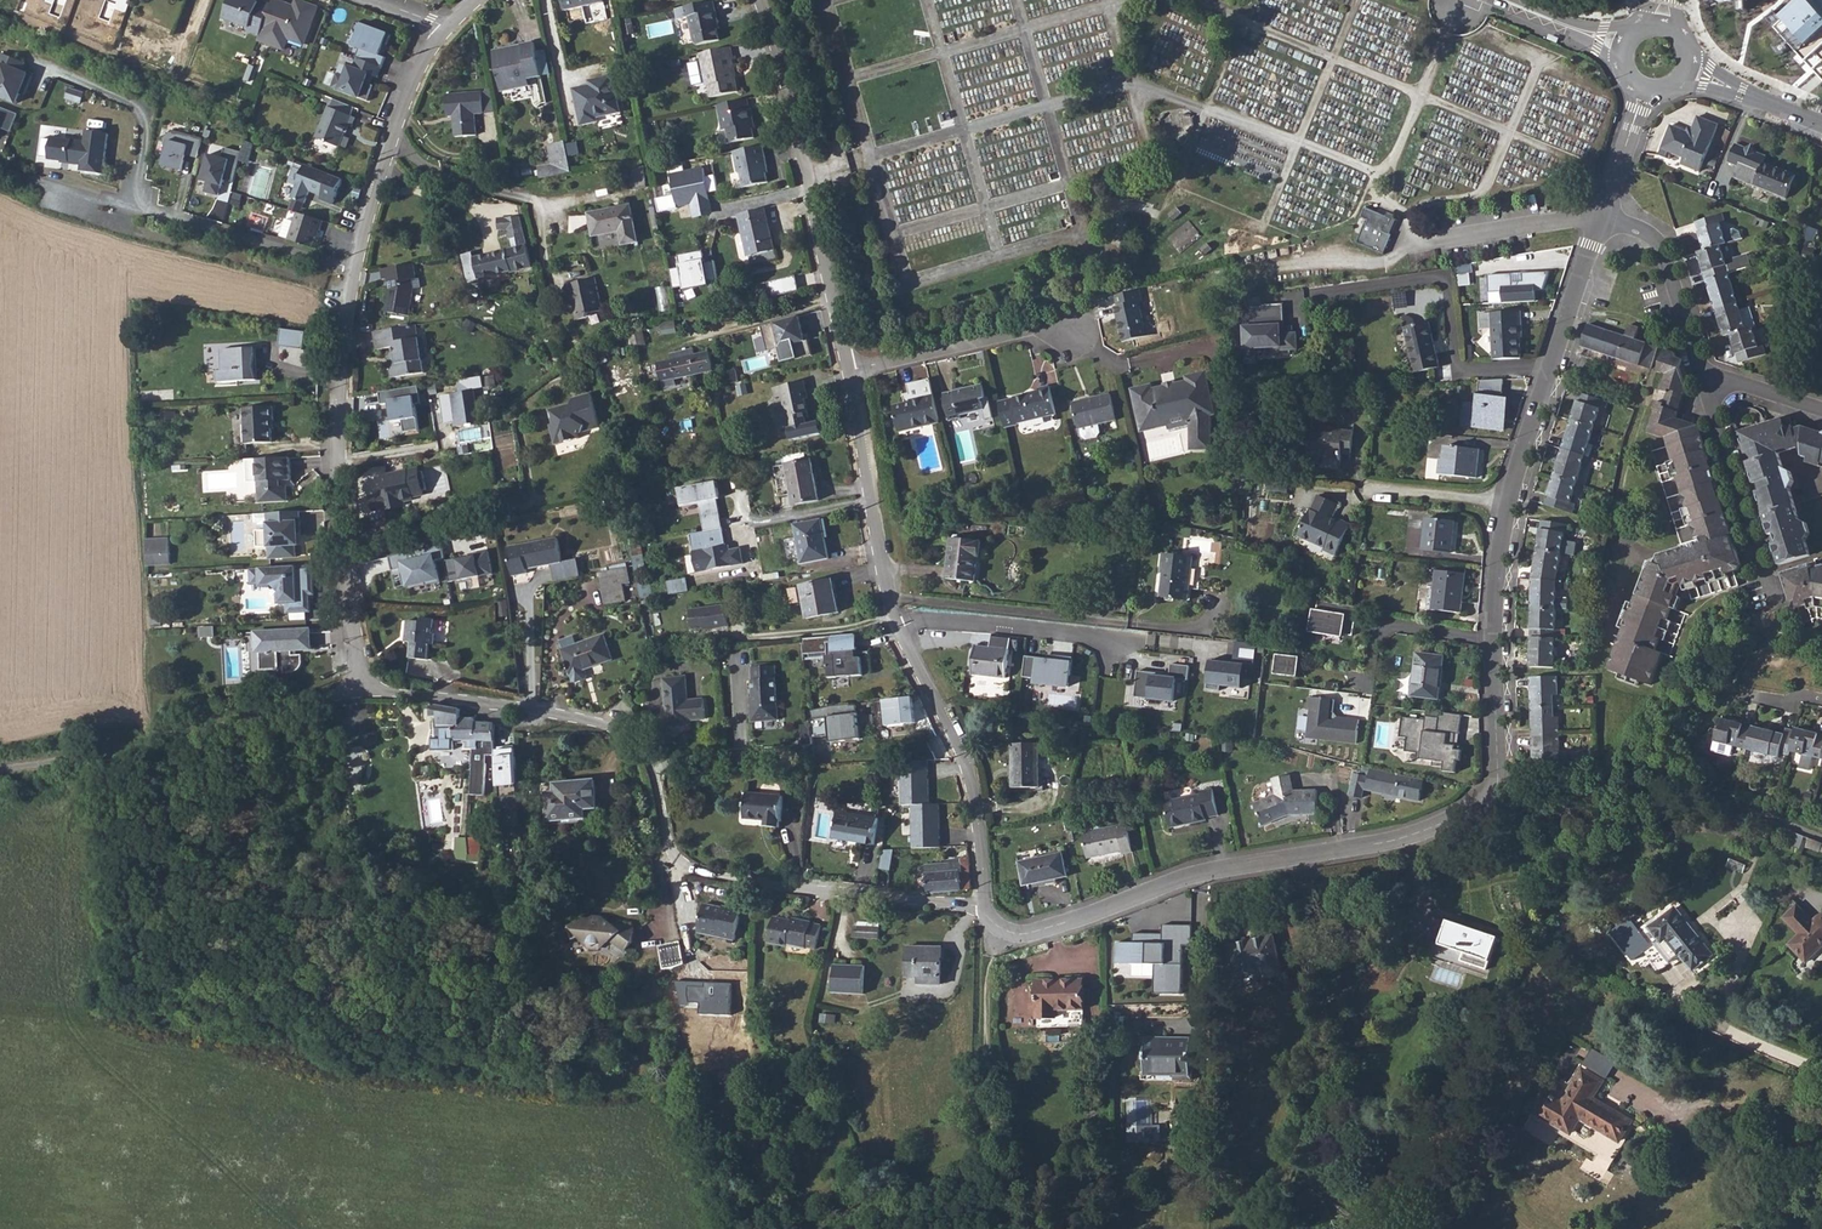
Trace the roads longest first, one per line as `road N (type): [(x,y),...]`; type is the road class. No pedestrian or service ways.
road 1 (residential): [(362,678),(377,690),(605,724),(640,742),(669,847),(705,877),(983,906)]
road 2 (residential): [(1494,640),(1498,776),(1491,794),(1466,811),(1391,839),(1184,875),(1027,934),(995,928),(983,906)]
road 3 (residential): [(362,678),(337,428),(354,272)]
road 4 (residential): [(849,372),(760,0)]
road 5 (residential): [(0,770),(290,711),(351,690),(362,678)]
road 6 (residential): [(1316,294),(1448,275),(1459,372),(1551,367)]
road 7 (track): [(1018,1228),(991,1105),(985,1026),(985,957),(1004,933)]
road 8 (residential): [(983,906),(960,751),(895,628)]
road 9 (residential): [(354,272),(414,78),(446,28)]
road 10 (residential): [(895,628),(849,372)]
road 11 (residential): [(895,628),(921,618),(1141,639)]
road 12 (residential): [(1704,378),(1778,609)]
road 13 (residential): [(849,372),(1036,327),(1075,333)]
road 14 (residential): [(354,272),(134,208)]
road 15 (residential): [(1601,217),(1644,230),(1660,247),(1704,378)]
road 16 (residential): [(1494,640),(1377,625),(1369,682)]
road 17 (residential): [(1441,239),(1601,217)]
road 18 (residential): [(1601,217),(1551,367)]
road 19 (secondary): [(1821,124),(1687,68)]
road 20 (residential): [(1510,499),(1494,640)]
road 21 (residential): [(1369,491),(1510,499)]
road 22 (residential): [(1551,367),(1510,499)]
road 23 (residential): [(1644,89),(1601,217)]
road 24 (secondary): [(1624,44),(1506,0)]
road 25 (residential): [(1821,412),(1704,378)]

